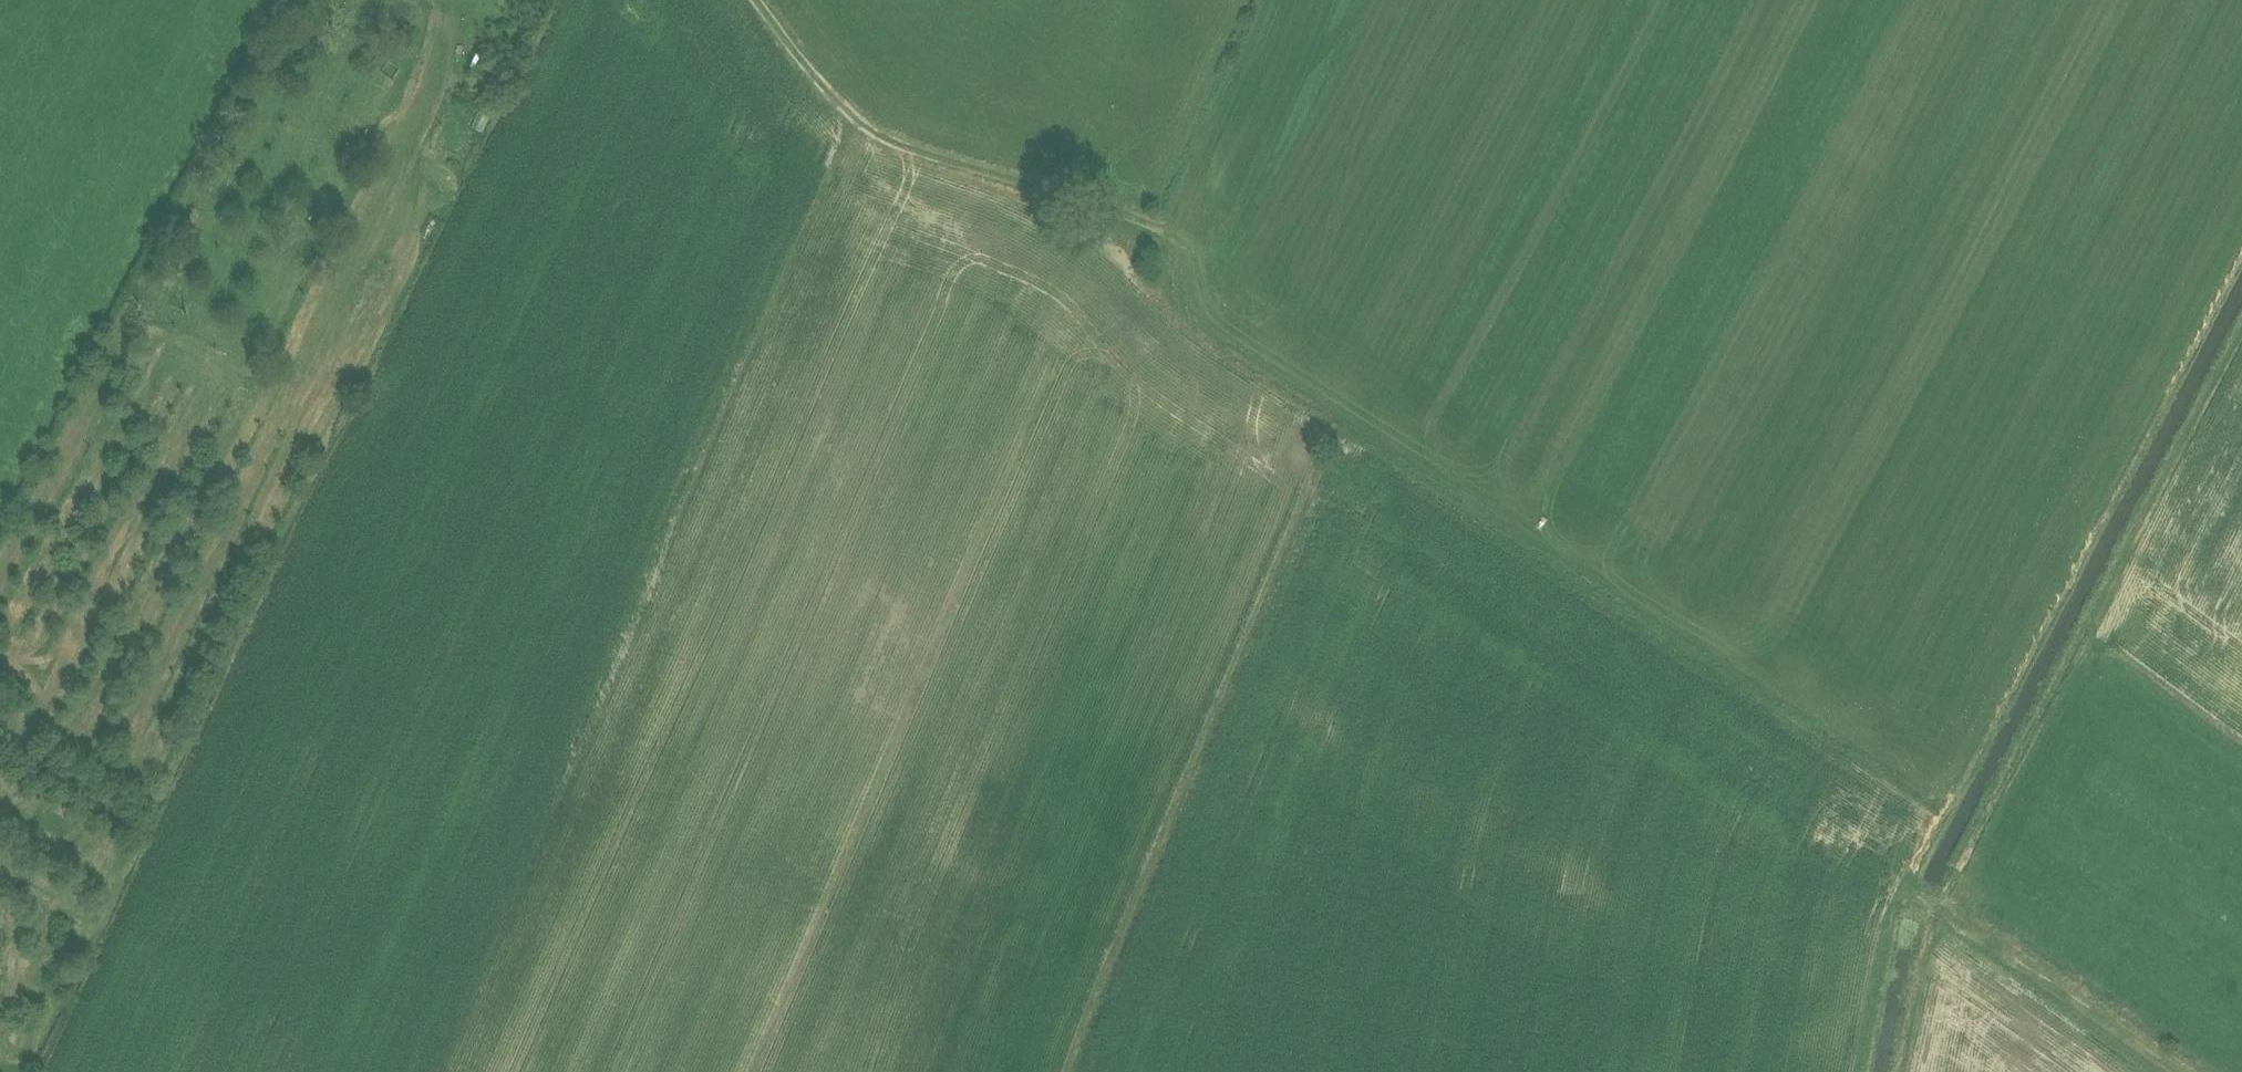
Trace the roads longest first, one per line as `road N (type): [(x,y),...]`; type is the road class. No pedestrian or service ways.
road 1 (track): [(1179,232),(875,135),(809,73),(756,0)]

